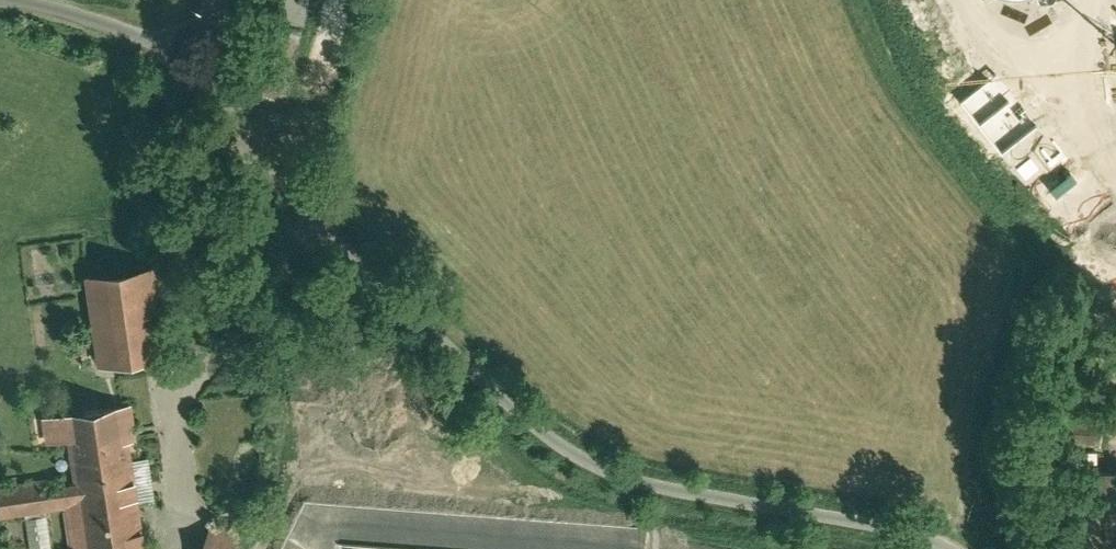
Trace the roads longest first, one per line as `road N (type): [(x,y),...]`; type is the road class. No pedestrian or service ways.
road 1 (unclassified): [(177,51),(307,217),(567,457),(644,486),(933,548)]
road 2 (unclassified): [(0,4),(177,51)]

